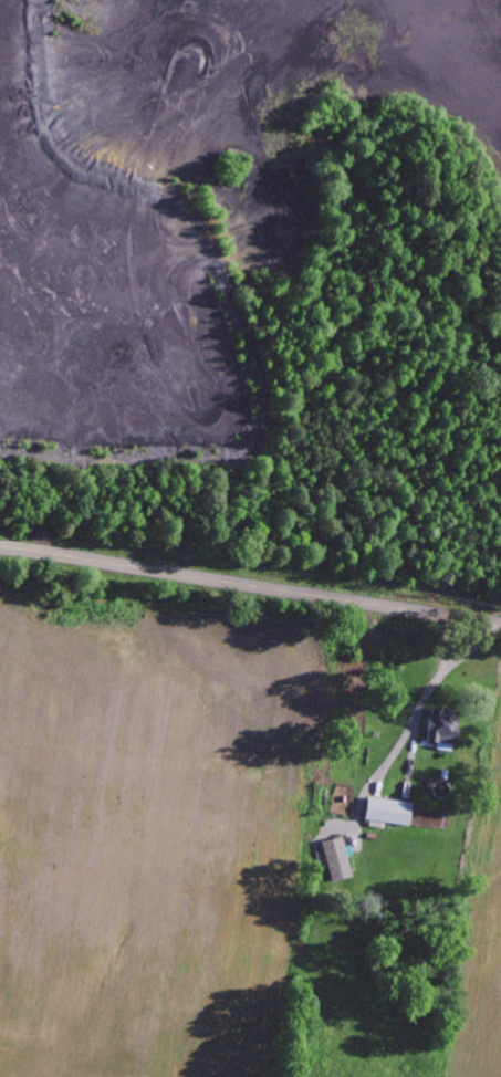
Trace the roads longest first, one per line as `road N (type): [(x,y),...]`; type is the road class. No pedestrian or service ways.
road 1 (tertiary): [(0,549),(500,624)]

